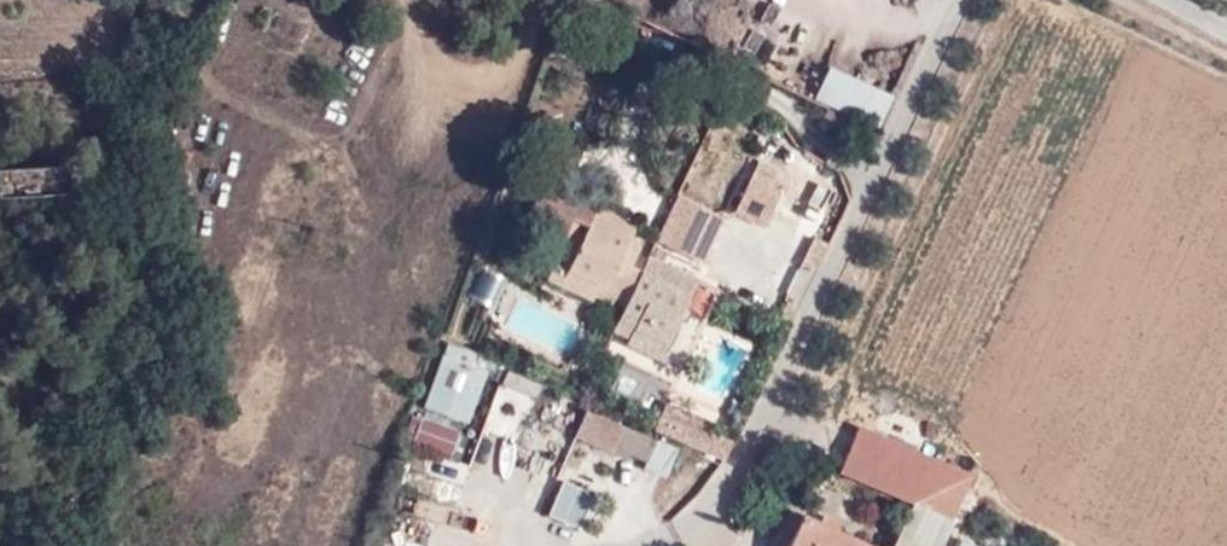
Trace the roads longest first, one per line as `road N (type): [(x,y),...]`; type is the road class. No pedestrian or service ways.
road 1 (residential): [(962,0),(769,437)]

